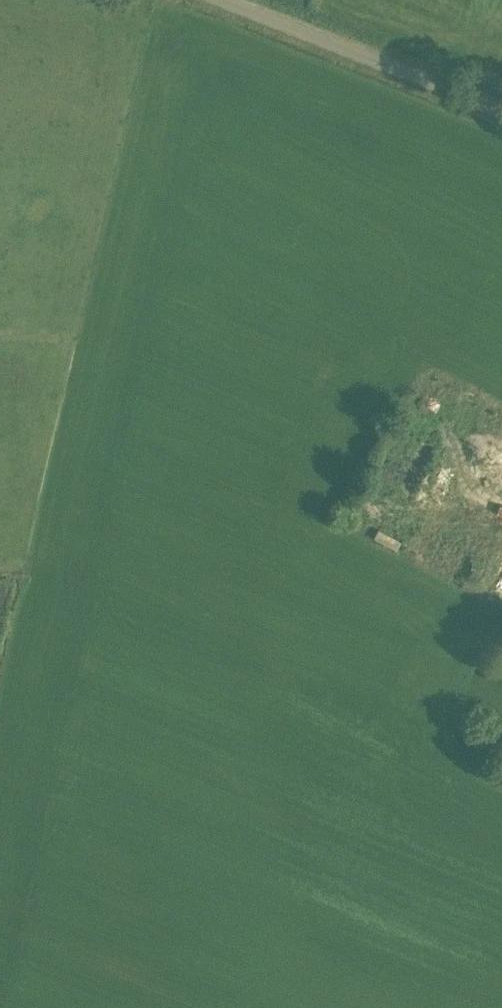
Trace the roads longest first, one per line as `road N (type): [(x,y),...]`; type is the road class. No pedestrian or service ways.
road 1 (unclassified): [(501,111),(336,26),(266,0)]

